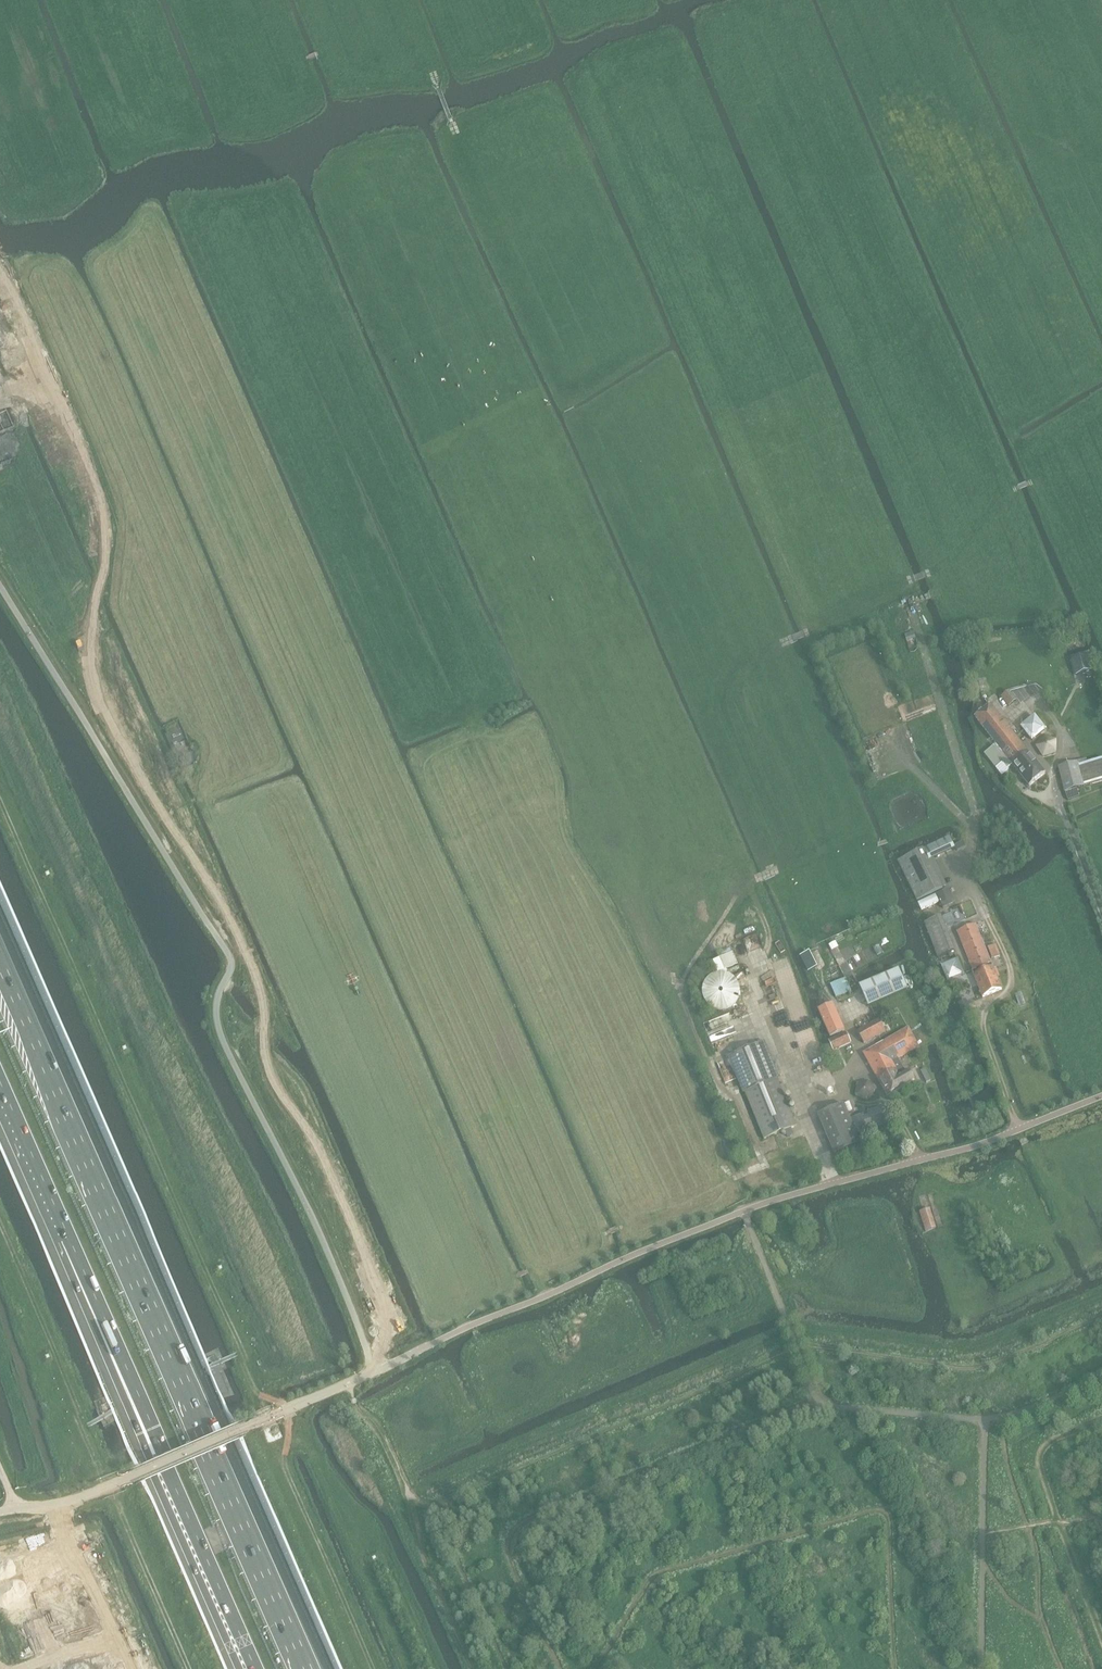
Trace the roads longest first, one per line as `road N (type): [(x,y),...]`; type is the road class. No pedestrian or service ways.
road 1 (unclassified): [(0,1512),(91,1494),(760,1206),(976,1147),(1101,1098)]
road 2 (motorway): [(306,1668),(0,953)]
road 3 (track): [(0,815),(267,1418)]
road 4 (motorway): [(68,1239),(259,1668)]
road 5 (motorway): [(68,1239),(140,1437),(241,1668)]
road 6 (track): [(108,1487),(0,1234)]
road 7 (motorway): [(0,1078),(68,1239)]

